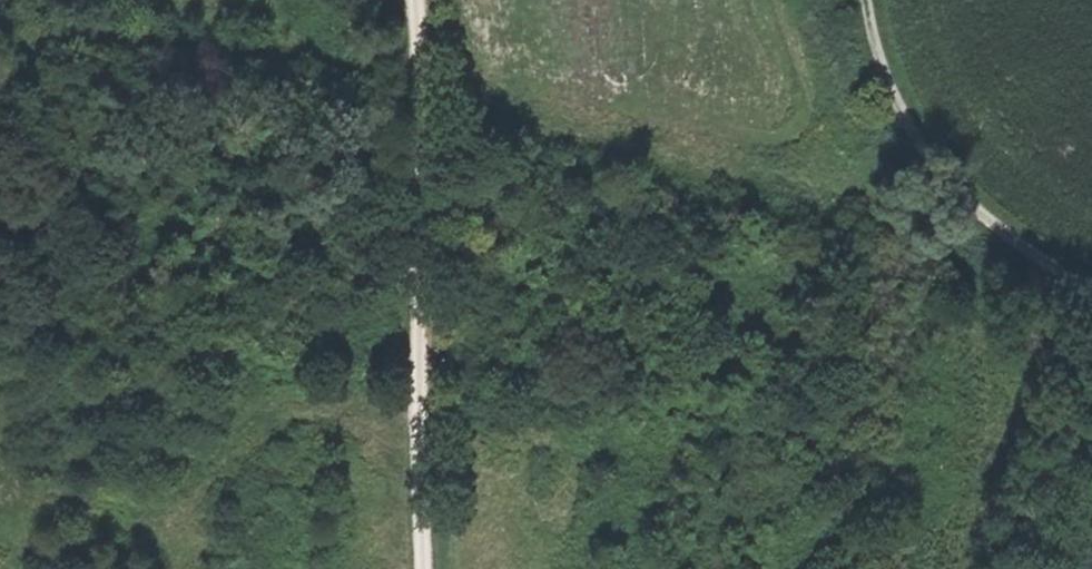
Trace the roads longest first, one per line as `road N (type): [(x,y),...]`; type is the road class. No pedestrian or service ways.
road 1 (track): [(424,568),(414,0)]
road 2 (track): [(1091,290),(978,217),(899,113),(865,0)]

